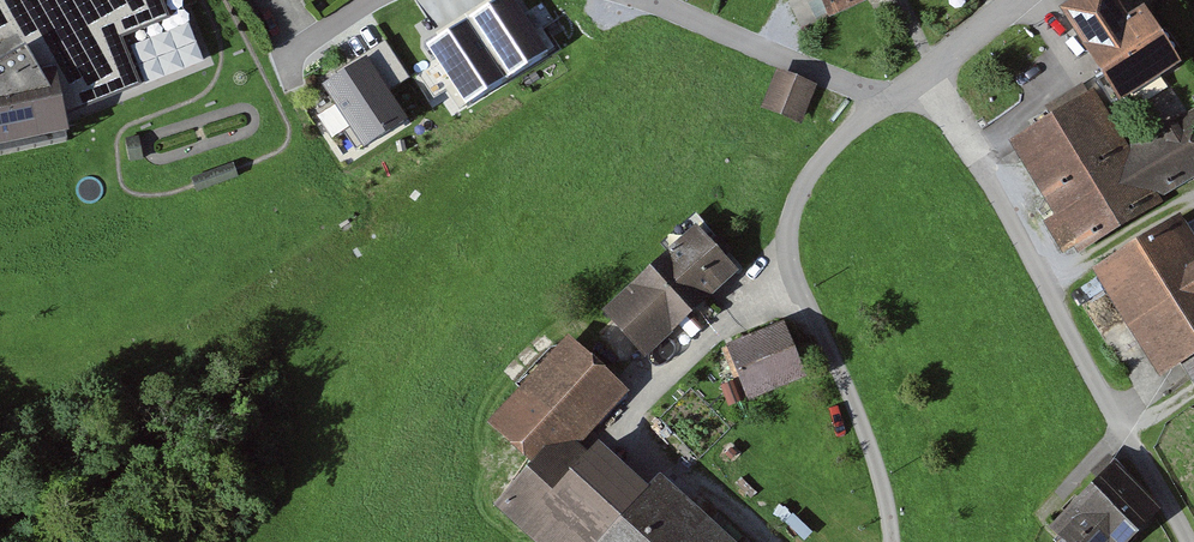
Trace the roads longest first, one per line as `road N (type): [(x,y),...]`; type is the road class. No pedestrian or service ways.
road 1 (residential): [(1186,541),(926,76)]
road 2 (residential): [(893,541),(875,461),(794,261),(791,229),(800,191),(840,140),(896,97)]
road 3 (residential): [(646,0),(896,97)]

